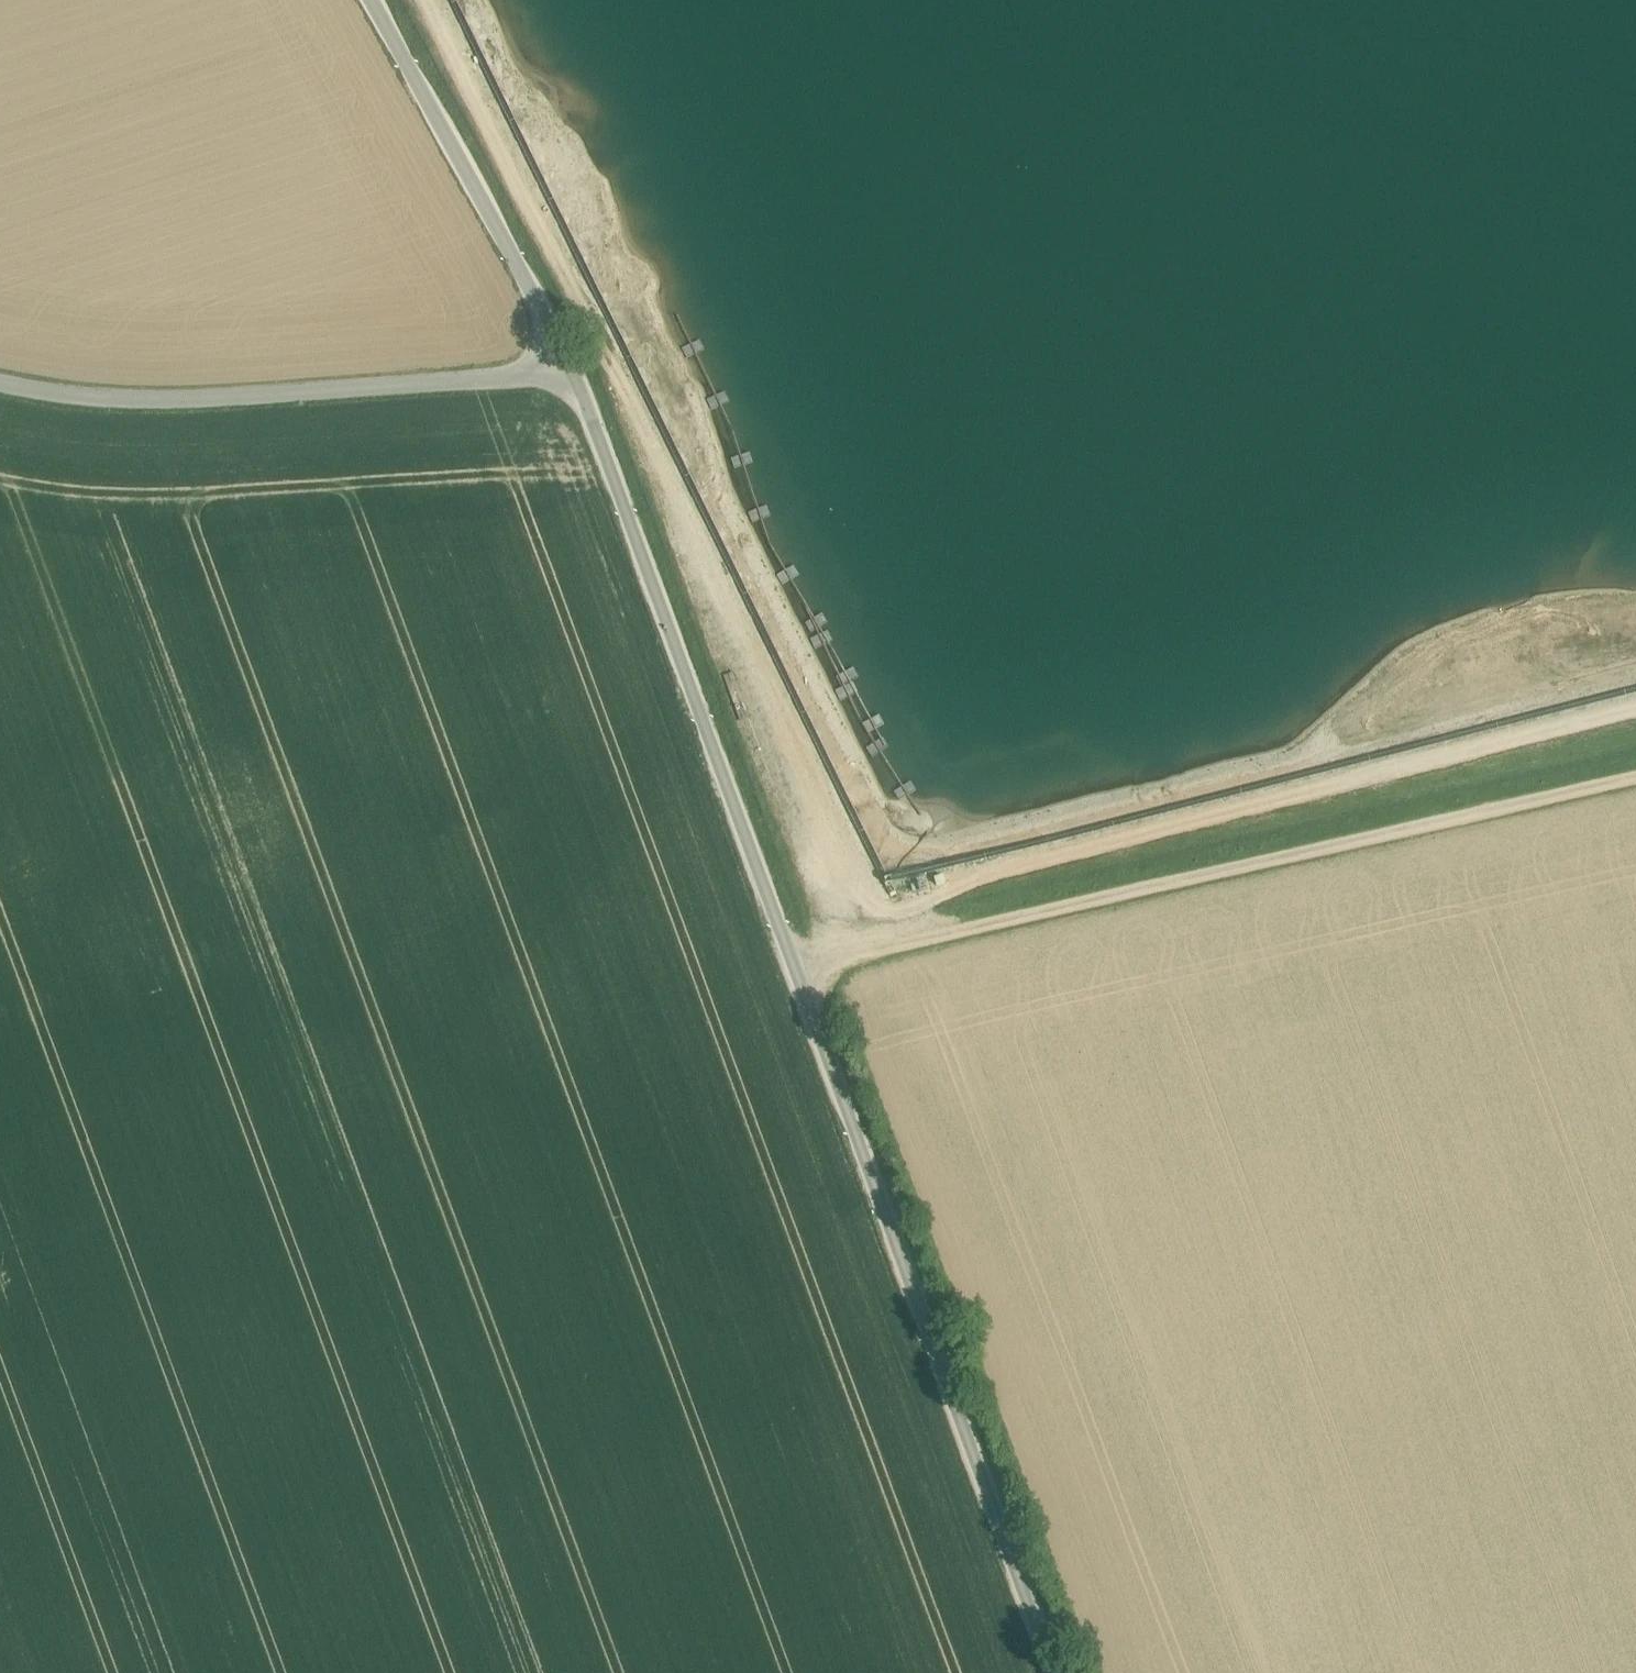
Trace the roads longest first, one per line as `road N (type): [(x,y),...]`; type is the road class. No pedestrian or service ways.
road 1 (track): [(373,0),(574,370),(1055,1672)]
road 2 (track): [(1635,786),(801,982)]
road 3 (unclassified): [(574,370),(242,399),(92,398),(0,380)]

